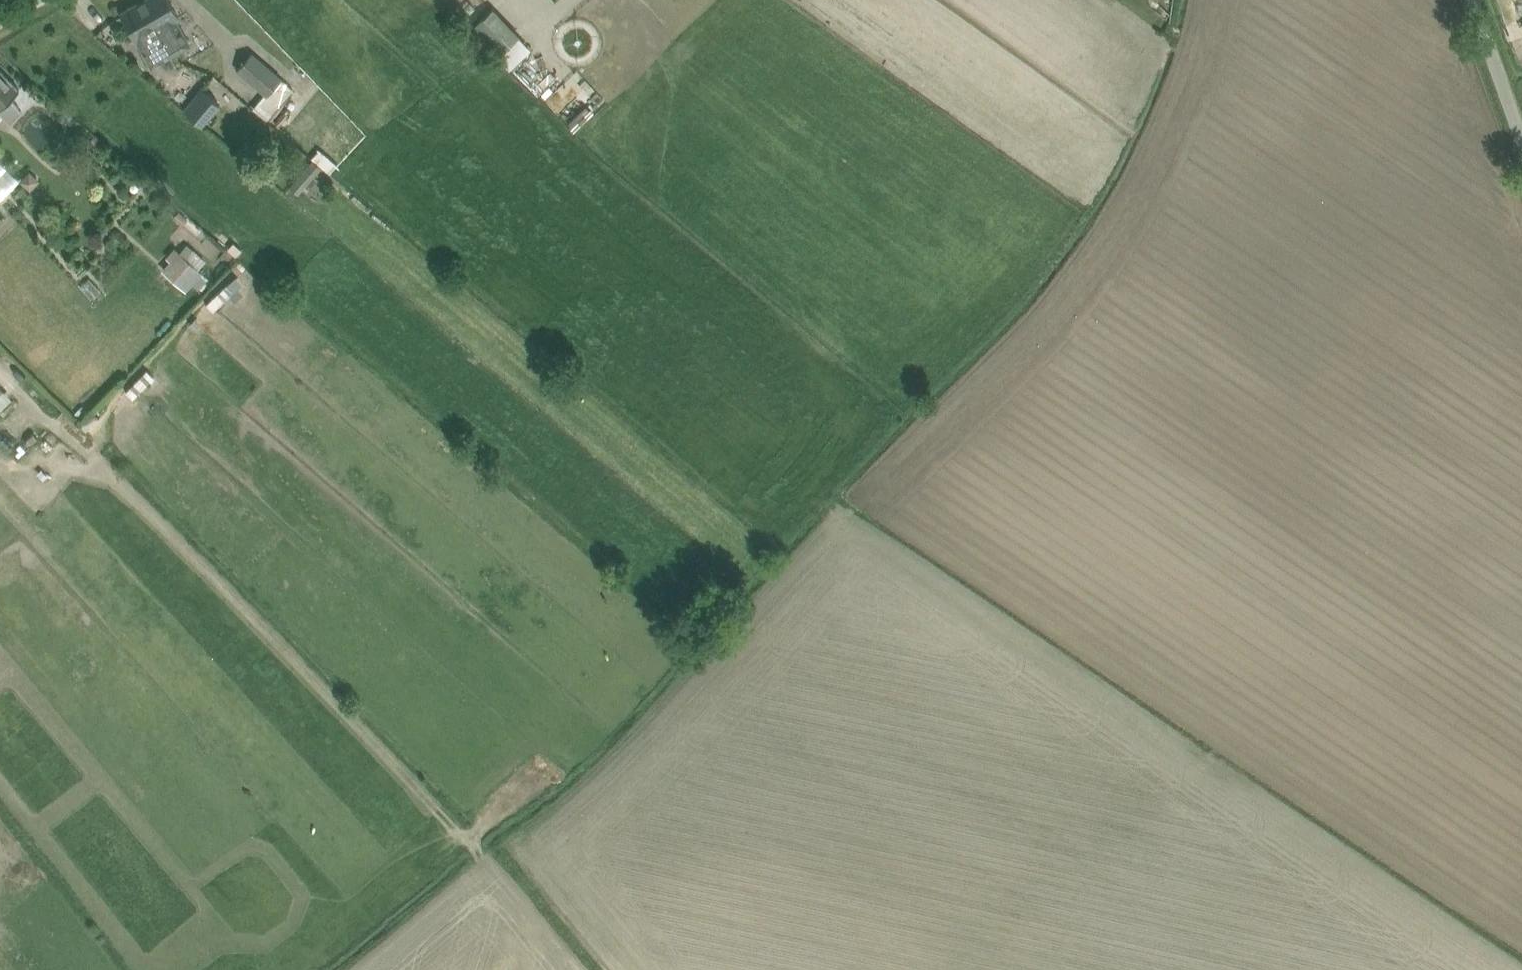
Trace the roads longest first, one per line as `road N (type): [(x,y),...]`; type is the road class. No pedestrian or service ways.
road 1 (unclassified): [(1521,149),(1473,0)]

